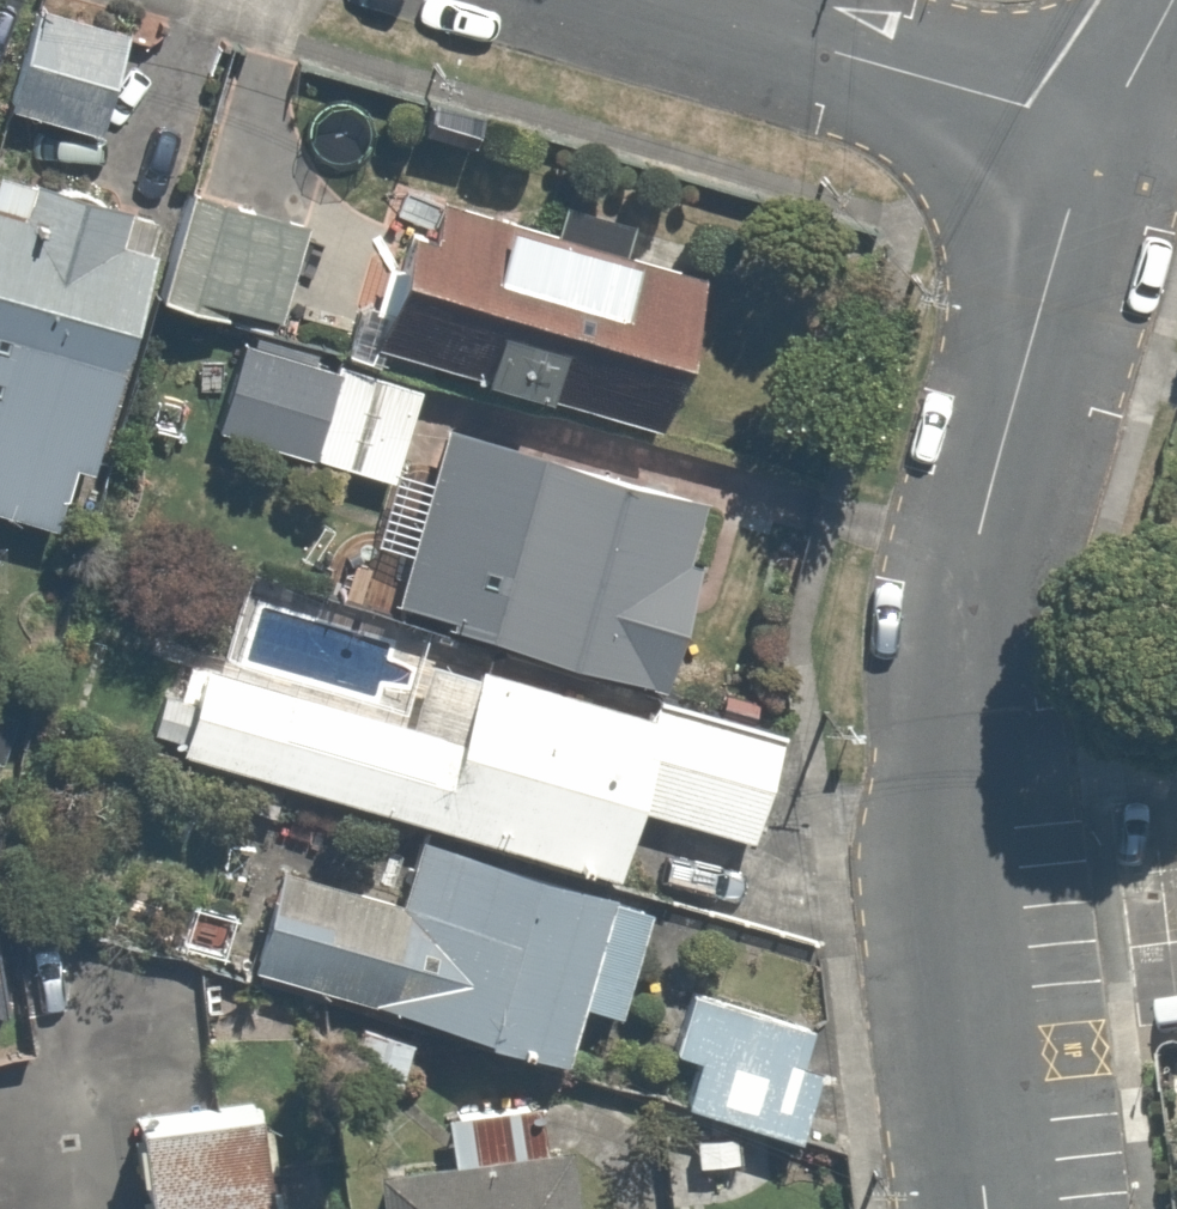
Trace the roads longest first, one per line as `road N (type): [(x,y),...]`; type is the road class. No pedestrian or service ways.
road 1 (residential): [(990,1208),(940,760),(954,642),(1033,319),(1108,147)]
road 2 (residential): [(1108,147),(616,0)]
road 3 (residential): [(1108,147),(1161,0)]
road 4 (residential): [(53,1208),(31,1089)]

